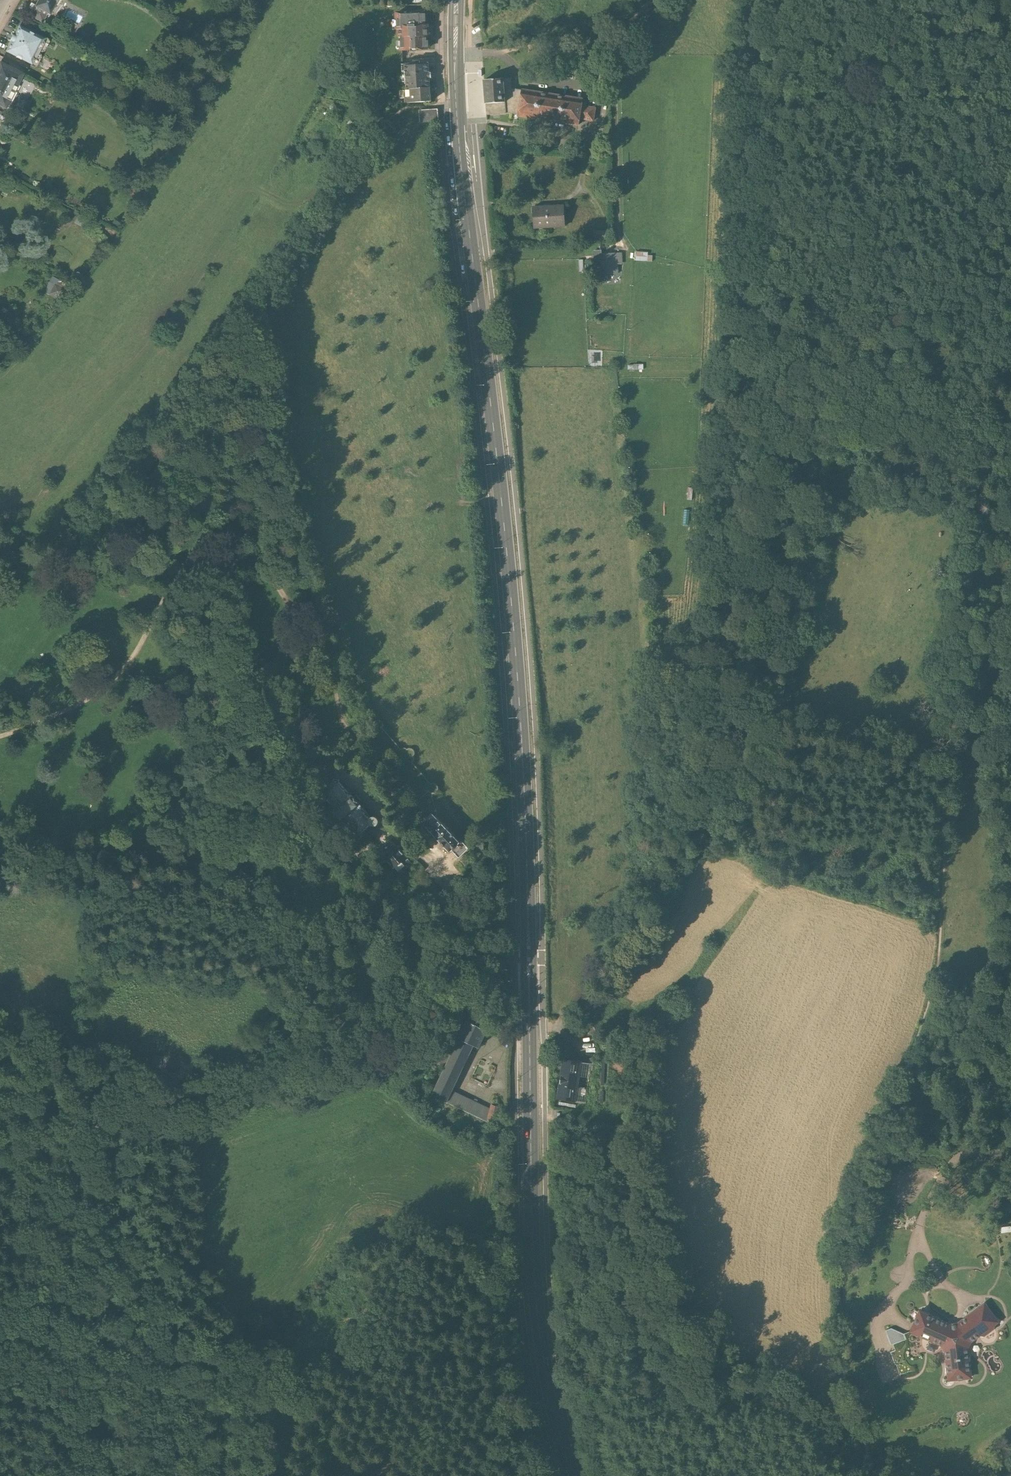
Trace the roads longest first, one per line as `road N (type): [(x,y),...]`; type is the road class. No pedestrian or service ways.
road 1 (primary): [(572,1475),(534,1286),(522,764),(461,158),(456,0)]
road 2 (track): [(762,0),(754,167),(762,338),(735,547),(737,623),(707,715),(696,831)]
road 3 (track): [(228,1475),(183,1393),(91,1105),(68,1072),(21,1048)]
road 4 (track): [(696,831),(669,903),(607,993),(572,1025),(529,1024)]

